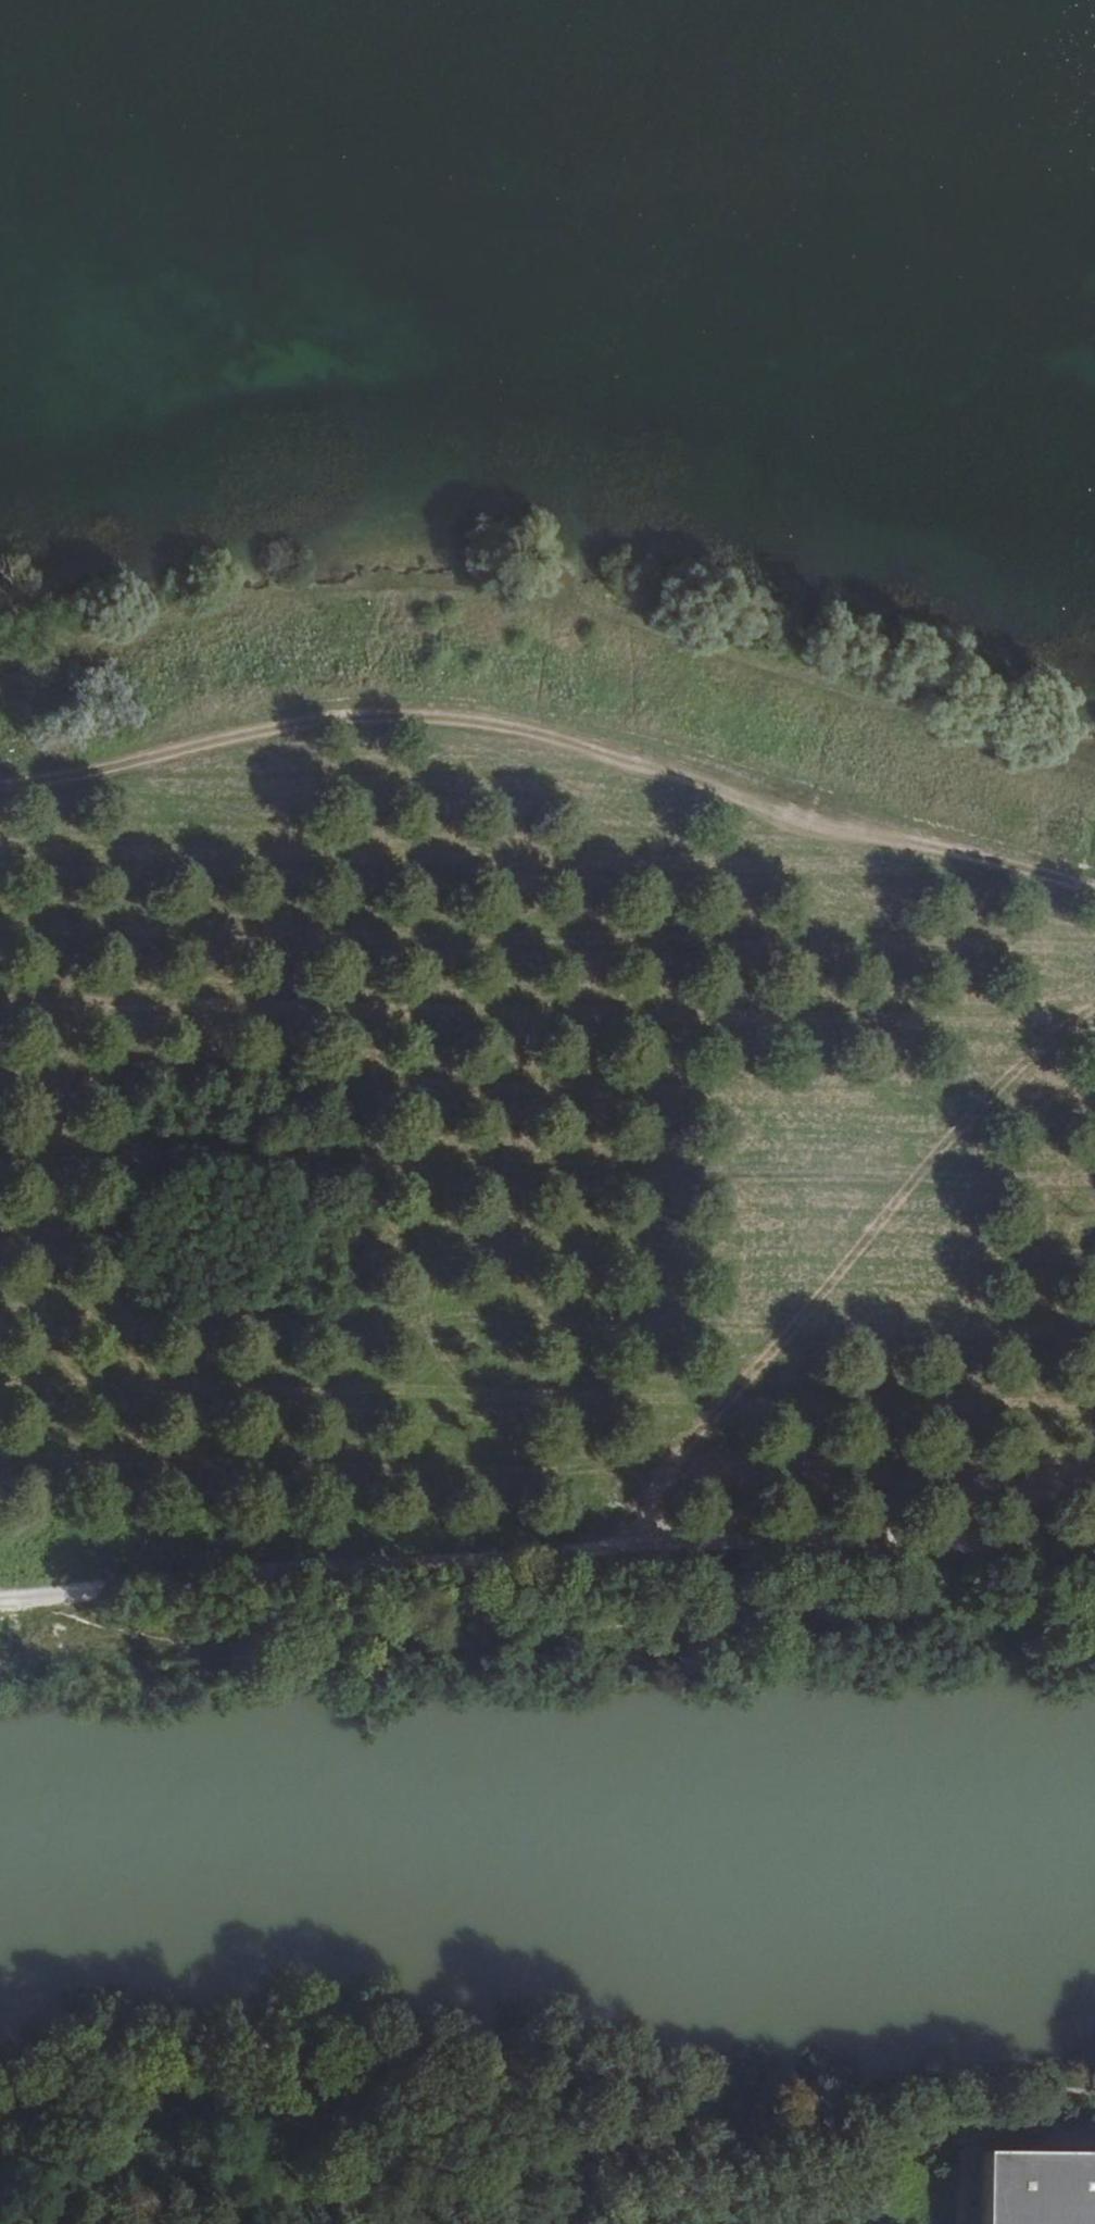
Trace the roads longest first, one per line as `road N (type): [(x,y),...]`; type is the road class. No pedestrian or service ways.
road 1 (track): [(0,1599),(790,1536),(1094,1545)]
road 2 (track): [(1094,1008),(1027,1052),(715,1424),(563,1551)]

